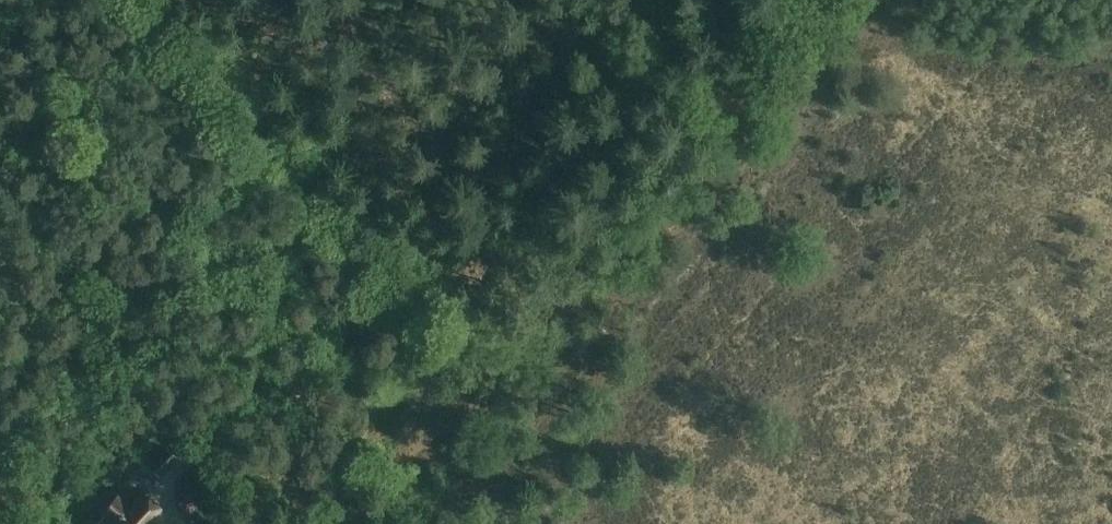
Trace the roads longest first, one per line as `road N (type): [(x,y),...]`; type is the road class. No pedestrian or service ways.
road 1 (track): [(166,0),(508,364),(357,523)]

